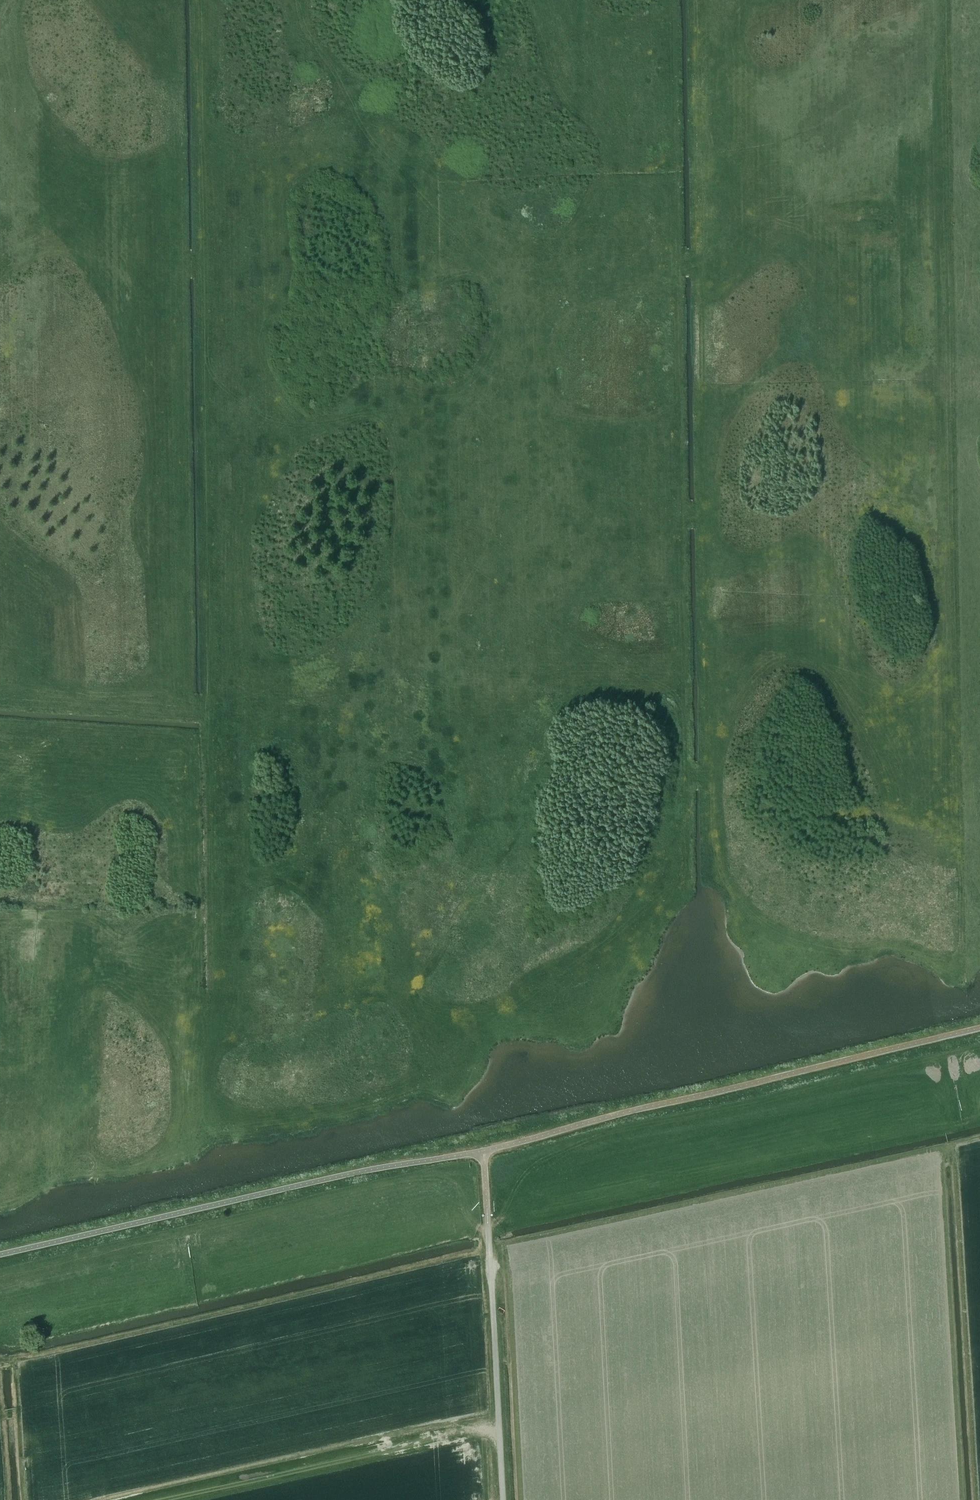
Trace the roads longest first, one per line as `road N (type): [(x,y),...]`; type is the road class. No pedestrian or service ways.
road 1 (unclassified): [(503,1499),(487,1196)]

